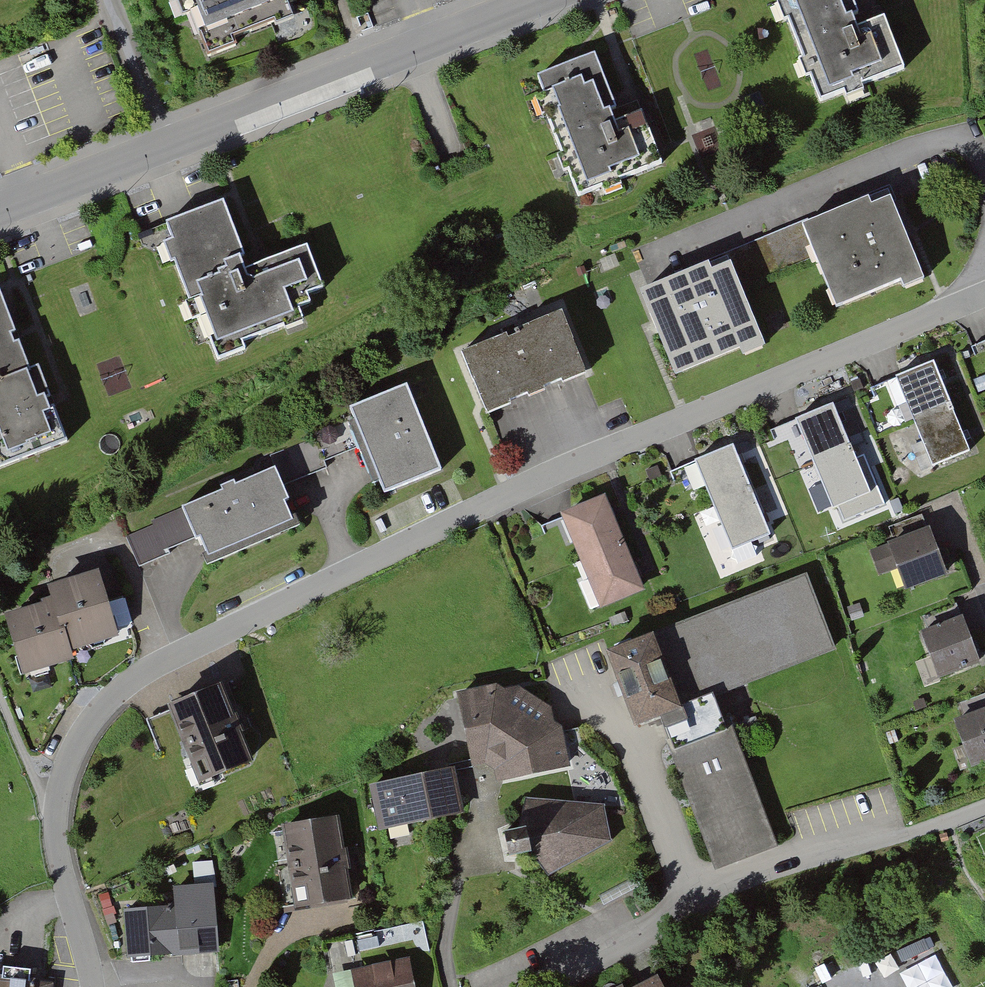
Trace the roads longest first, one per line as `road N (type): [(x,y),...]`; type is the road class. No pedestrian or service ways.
road 1 (residential): [(0,206),(534,0)]

